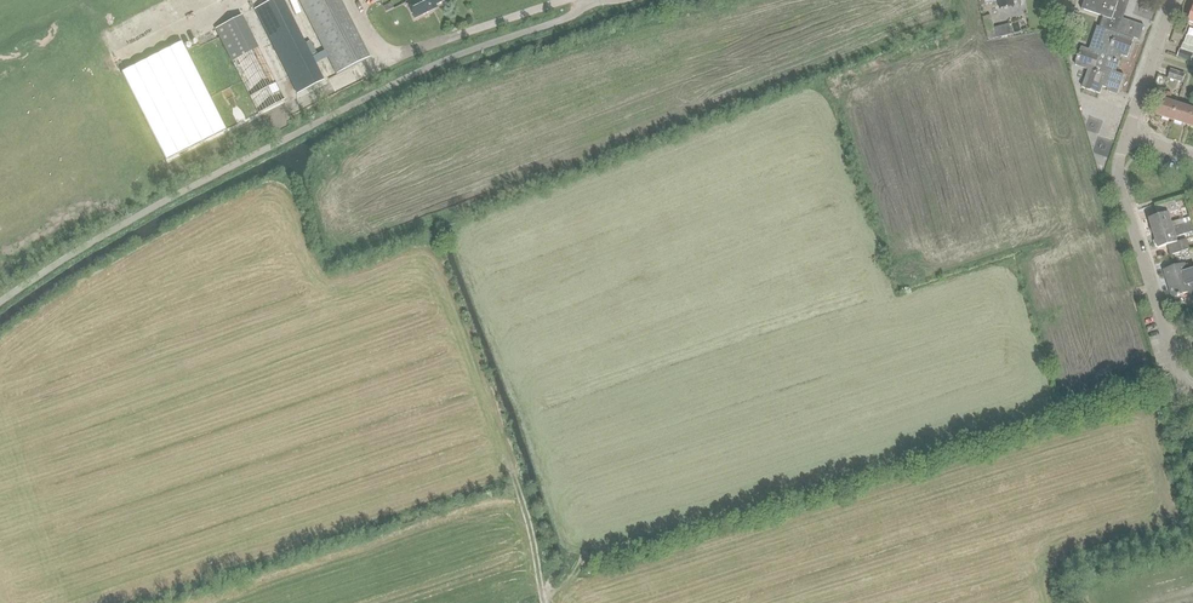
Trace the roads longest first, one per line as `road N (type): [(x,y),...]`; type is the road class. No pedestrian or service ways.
road 1 (unclassified): [(0,301),(157,203),(375,92),(568,16),(587,0)]
road 2 (residential): [(1128,134),(1120,186),(1181,376),(1192,389)]
road 3 (residential): [(1128,134),(1172,0)]

